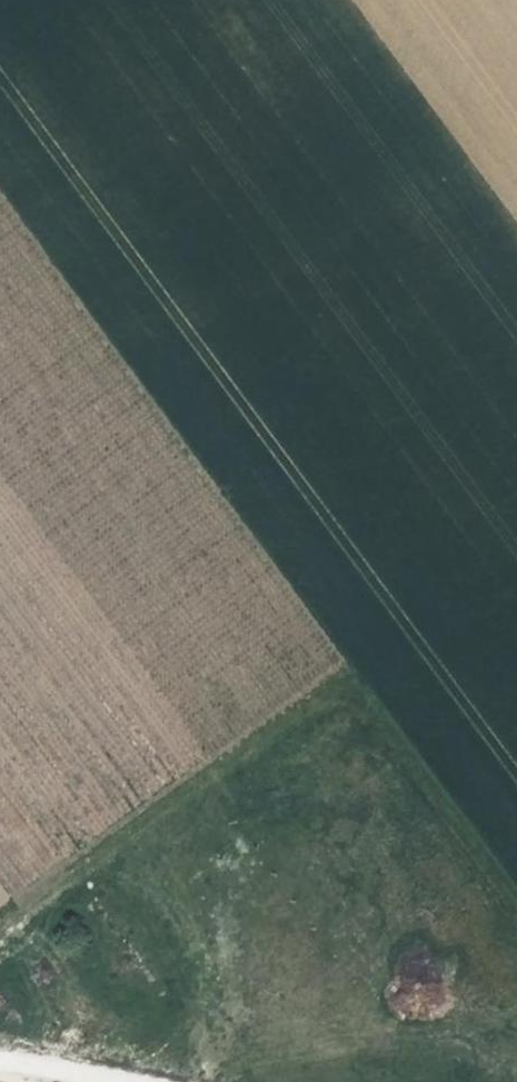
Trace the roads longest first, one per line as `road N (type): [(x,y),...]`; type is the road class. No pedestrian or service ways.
road 1 (track): [(0,1061),(121,1081)]

